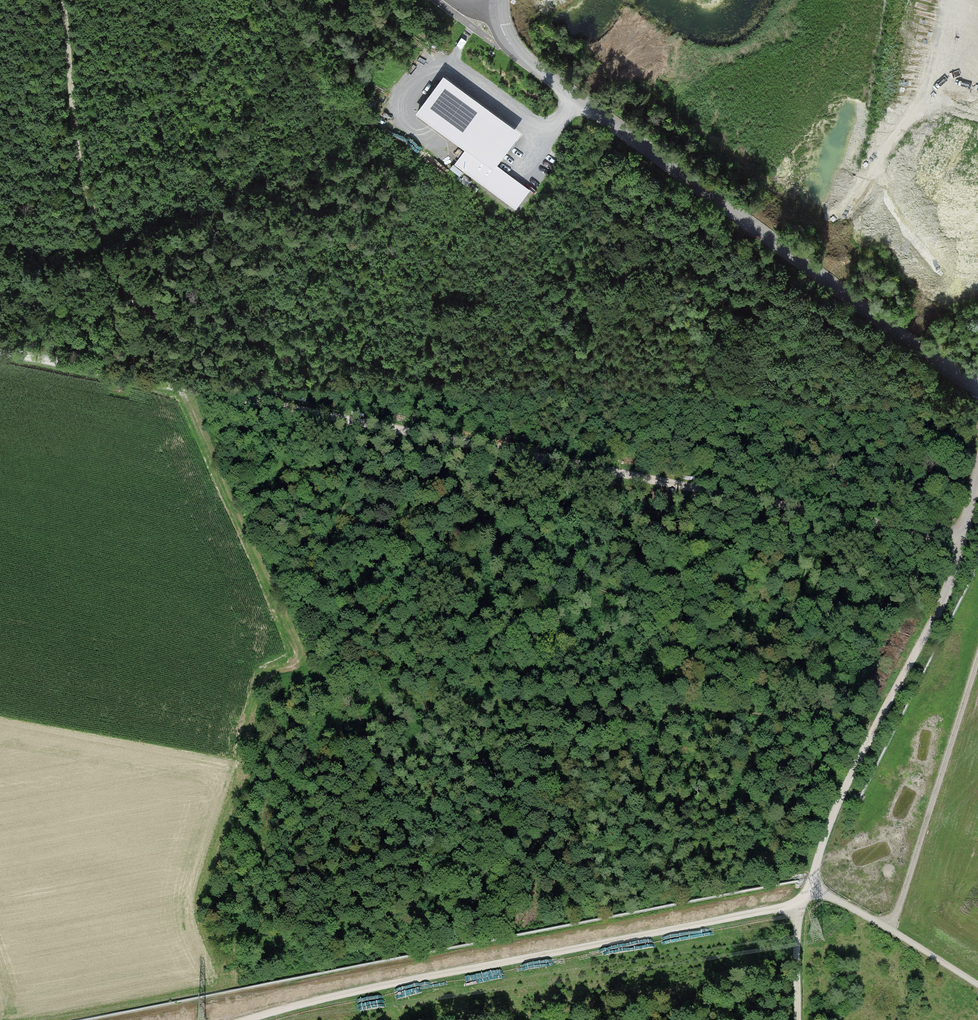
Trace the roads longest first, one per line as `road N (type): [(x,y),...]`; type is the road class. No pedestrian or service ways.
road 1 (track): [(0,352),(961,542)]
road 2 (unclassified): [(977,392),(475,22),(490,0)]
road 3 (track): [(977,467),(932,624),(841,796),(797,905),(798,1019)]
road 4 (track): [(797,905),(247,1019)]
road 5 (track): [(61,0),(83,179),(101,237),(175,386)]
road 6 (track): [(262,674),(194,894),(208,962),(198,1019)]
road 7 (track): [(977,985),(856,907),(810,888)]

